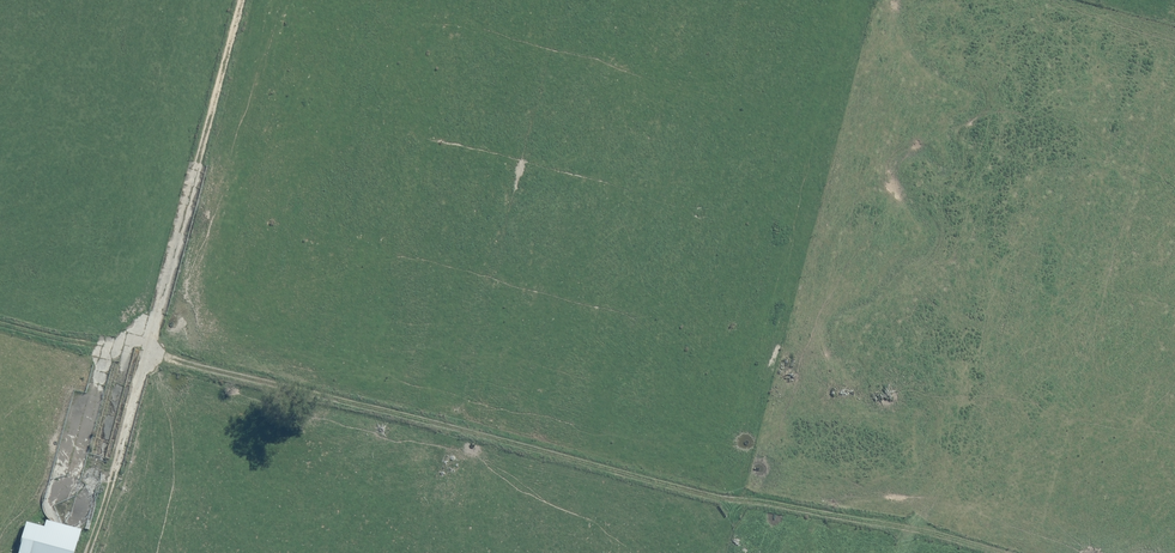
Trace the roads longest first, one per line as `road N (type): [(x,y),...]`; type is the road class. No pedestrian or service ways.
road 1 (unknown): [(593,552),(747,0)]
road 2 (unknown): [(329,552),(481,0)]
road 3 (unknown): [(285,263),(775,392)]
road 4 (residential): [(71,552),(159,229)]
road 5 (residential): [(159,229),(221,0)]
road 6 (residential): [(0,186),(159,229)]
road 7 (residential): [(159,229),(285,263)]

